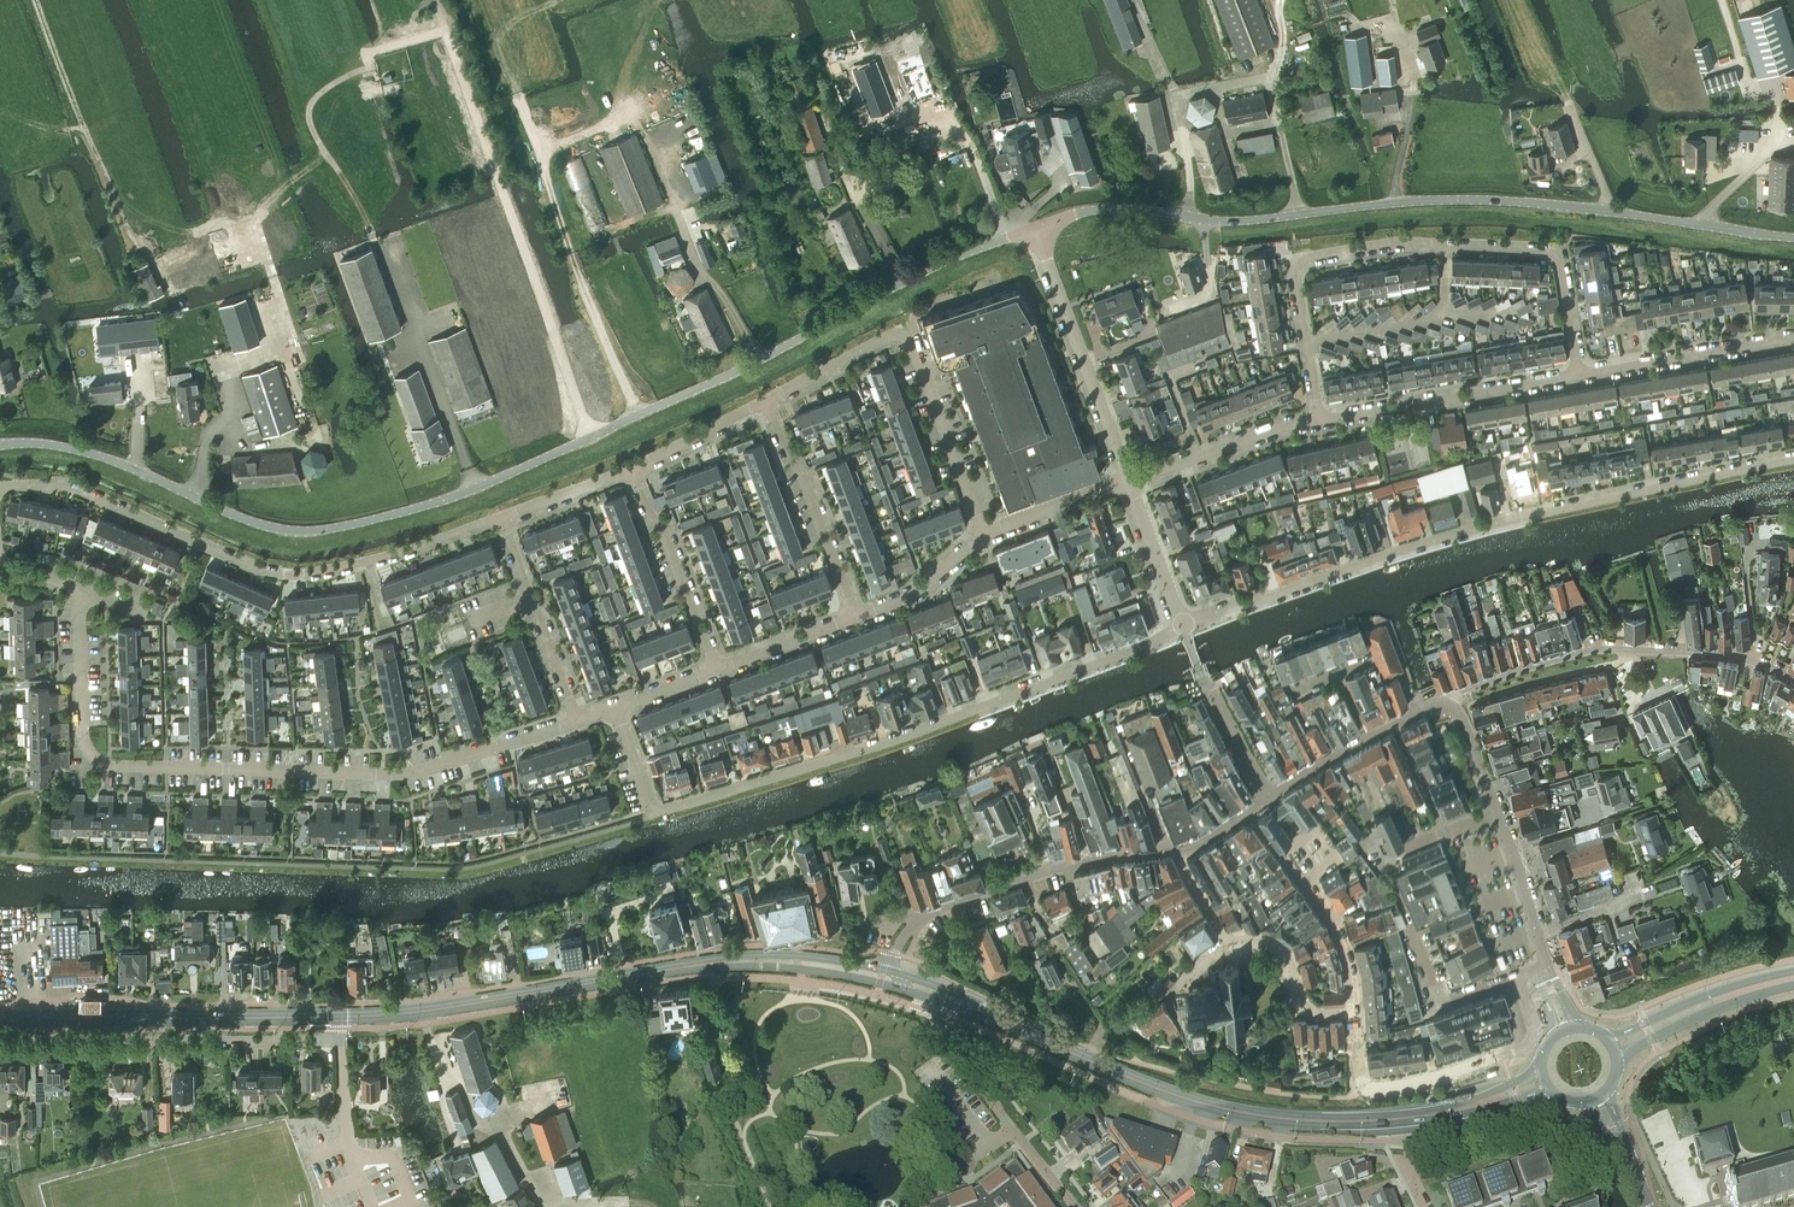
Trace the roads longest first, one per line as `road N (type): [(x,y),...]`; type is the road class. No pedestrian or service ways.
road 1 (tertiary): [(1035,228),(961,255),(570,447),(438,502),(349,525),(285,530),(82,451),(0,444)]
road 2 (tertiary): [(1793,238),(1458,199),(1220,221),(1099,210),(1035,228)]
road 3 (residential): [(1184,626),(892,741),(655,815),(617,707)]
road 4 (residential): [(578,721),(410,774),(110,768),(84,742),(80,591)]
road 5 (residential): [(1184,626),(1497,523),(1793,459)]
road 6 (residential): [(1319,420),(1295,274),(1310,258),(1410,242),(1551,252),(1560,260),(1581,374)]
road 7 (residential): [(503,517),(362,562),(283,575),(69,488),(0,488)]
road 8 (primary): [(1038,1037),(1181,1097),(1274,1120),(1441,1114),(1544,1080)]
road 9 (track): [(457,321),(416,336),(382,242),(338,259),(422,462),(458,448)]
road 10 (residential): [(1793,682),(1717,654),(1592,650),(1460,692),(1449,707)]
road 11 (residential): [(0,1042),(323,1040),(337,1028),(336,1018)]
road 12 (primary): [(336,1018),(676,968)]
road 13 (primary): [(0,1019),(336,1018)]
road 14 (residential): [(1177,850),(1076,864),(936,908),(908,931),(890,971)]
road 15 (residential): [(1355,1011),(1367,1090),(1415,1085),(1526,1045),(1534,1028),(1516,978)]
road 16 (residential): [(1444,832),(1383,857),(1434,994),(1451,1000),(1516,978)]
road 17 (tertiary): [(1128,480),(1035,228)]
road 18 (residential): [(1581,374),(1319,420)]
road 19 (residential): [(938,1001),(943,1030),(990,1100),(1076,1206)]
road 20 (residential): [(764,401),(856,619)]
road 21 (residential): [(1248,814),(1334,922),(1355,1011)]
road 22 (primary): [(676,968),(786,967),(899,988)]
road 23 (residential): [(631,470),(662,524),(716,671)]
road 24 (residential): [(578,721),(503,517)]
road 25 (primary): [(890,971),(782,954),(676,968)]
road 26 (residential): [(1793,338),(1581,374)]
road 27 (residential): [(983,531),(910,339)]
road 28 (track): [(0,111),(86,130),(132,233)]
road 29 (residential): [(1128,480),(1319,420)]
road 30 (tertiary): [(1270,798),(1203,678),(1184,626)]
road 31 (primary): [(1614,1049),(1707,1005),(1793,979)]
road 32 (residential): [(1355,1011),(1301,1011),(1287,953),(1268,940),(1229,941)]
road 33 (primary): [(1038,1037),(961,994),(890,971)]
road 34 (residential): [(764,401),(888,337),(910,339)]
road 35 (tertiary): [(1543,969),(1499,817)]
road 36 (residential): [(856,619),(913,595),(983,531)]
road 37 (tertiary): [(1184,626),(1128,480)]
road 38 (residential): [(983,531),(1128,480)]
road 39 (residential): [(631,470),(764,401)]
road 40 (residential): [(716,671),(856,619)]
road 41 (track): [(39,0),(86,130)]
road 42 (residential): [(503,517),(631,470)]
road 43 (tertiary): [(1499,817),(1449,707)]
road 44 (tertiary): [(1652,1206),(1597,1099)]

